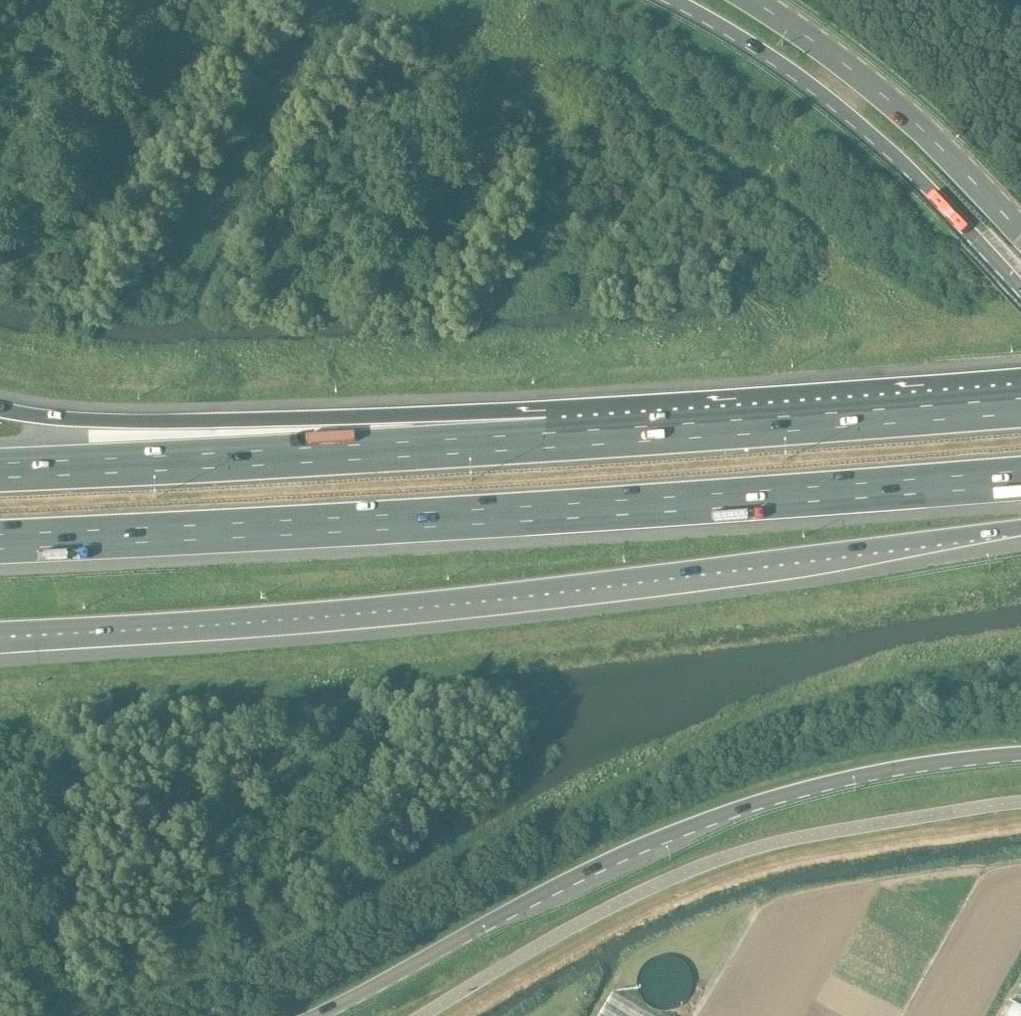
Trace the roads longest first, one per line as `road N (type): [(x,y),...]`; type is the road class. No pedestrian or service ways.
road 1 (motorway): [(0,627),(577,584),(1020,523)]
road 2 (motorway): [(0,543),(633,511),(1020,480)]
road 3 (primary): [(313,1015),(669,832),(820,784),(1020,754)]
road 4 (motorway): [(552,442),(51,422),(0,412)]
road 5 (motorway): [(552,442),(0,472)]
road 6 (motorway): [(1020,407),(552,442)]
road 7 (primary): [(676,0),(818,88),(915,173),(1020,283)]
road 8 (primary): [(1020,230),(916,121),(750,0)]

